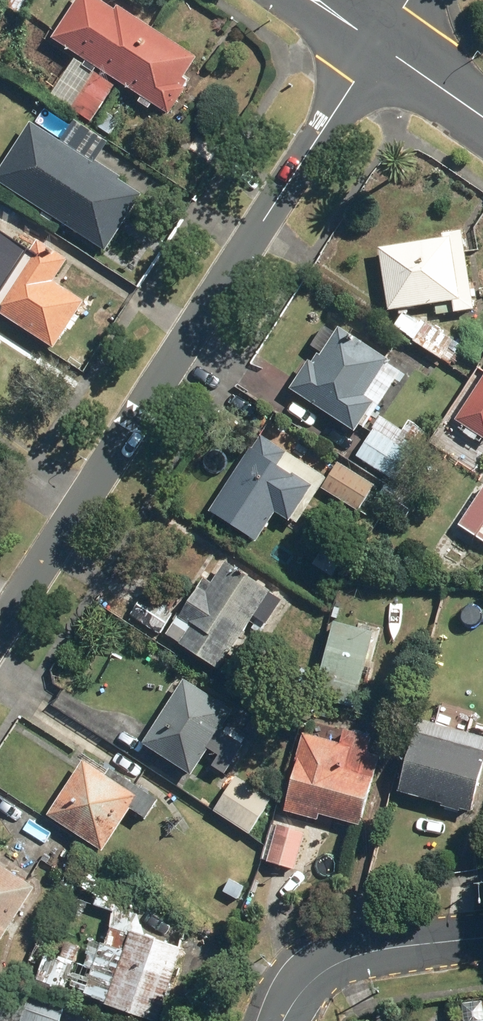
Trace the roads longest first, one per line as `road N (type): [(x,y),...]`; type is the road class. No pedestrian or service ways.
road 1 (residential): [(384,42),(204,306),(0,633)]
road 2 (residential): [(308,973),(360,948),(482,936)]
road 3 (tertiary): [(384,42),(482,115)]

